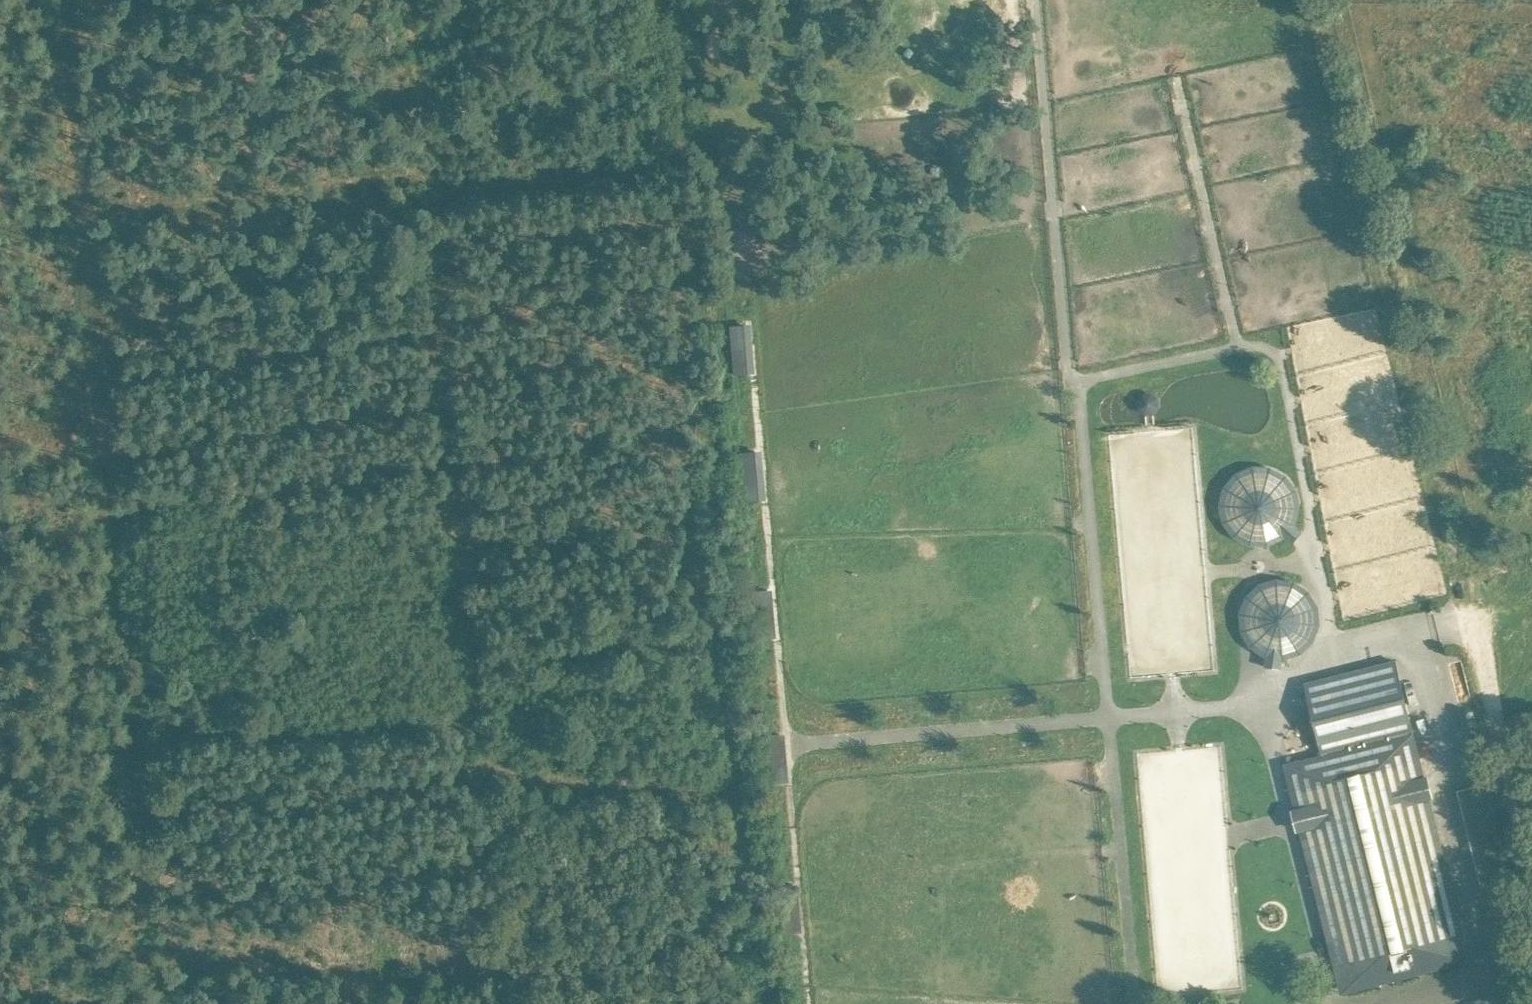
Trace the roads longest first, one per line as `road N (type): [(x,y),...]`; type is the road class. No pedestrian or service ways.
road 1 (track): [(1531,887),(1313,0)]

